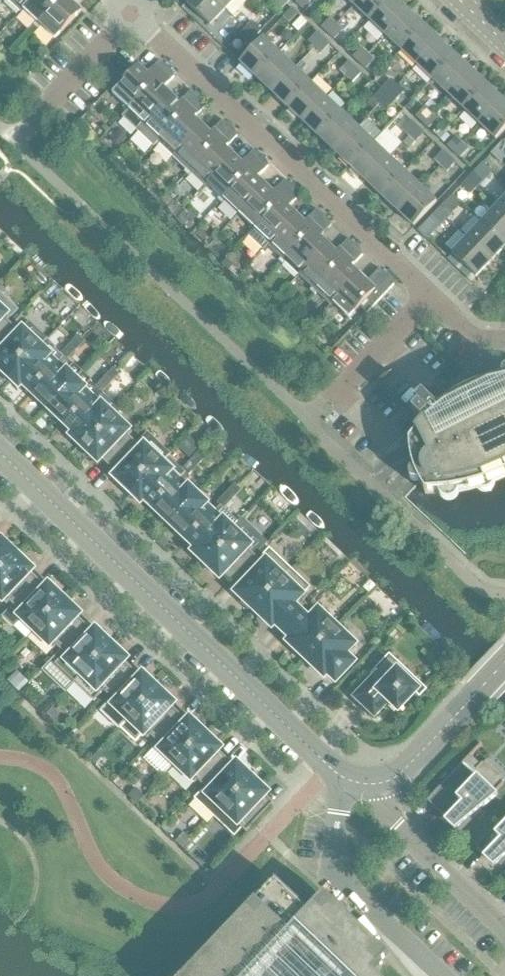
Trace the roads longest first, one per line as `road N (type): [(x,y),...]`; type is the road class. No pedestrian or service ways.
road 1 (tertiary): [(341,778),(0,453)]
road 2 (residential): [(431,302),(132,15)]
road 3 (residential): [(341,778),(332,845),(337,877),(443,975)]
road 4 (residential): [(504,930),(395,828),(382,785)]
road 5 (tertiary): [(504,664),(394,782),(382,785)]
road 6 (residential): [(431,302),(341,396),(322,399)]

